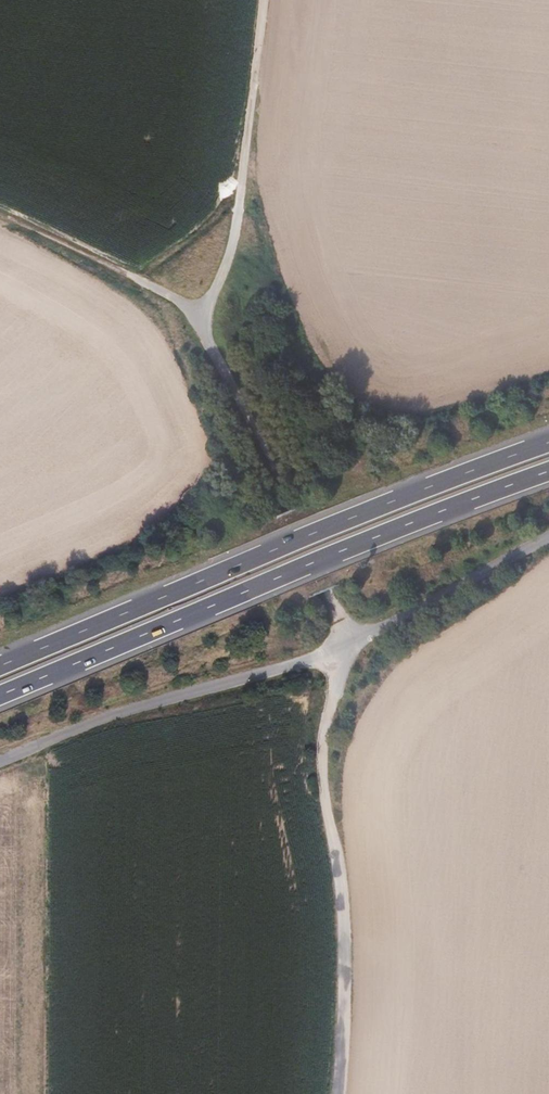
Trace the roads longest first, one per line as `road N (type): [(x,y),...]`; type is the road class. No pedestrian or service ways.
road 1 (trunk): [(548,443),(0,667)]
road 2 (trunk): [(0,696),(548,473)]
road 3 (track): [(338,1093),(345,940),(337,851),(319,779),(343,655)]
road 4 (track): [(200,310),(333,603),(343,655)]
road 5 (track): [(200,310),(229,263),(263,0)]
road 6 (track): [(0,218),(200,310)]

